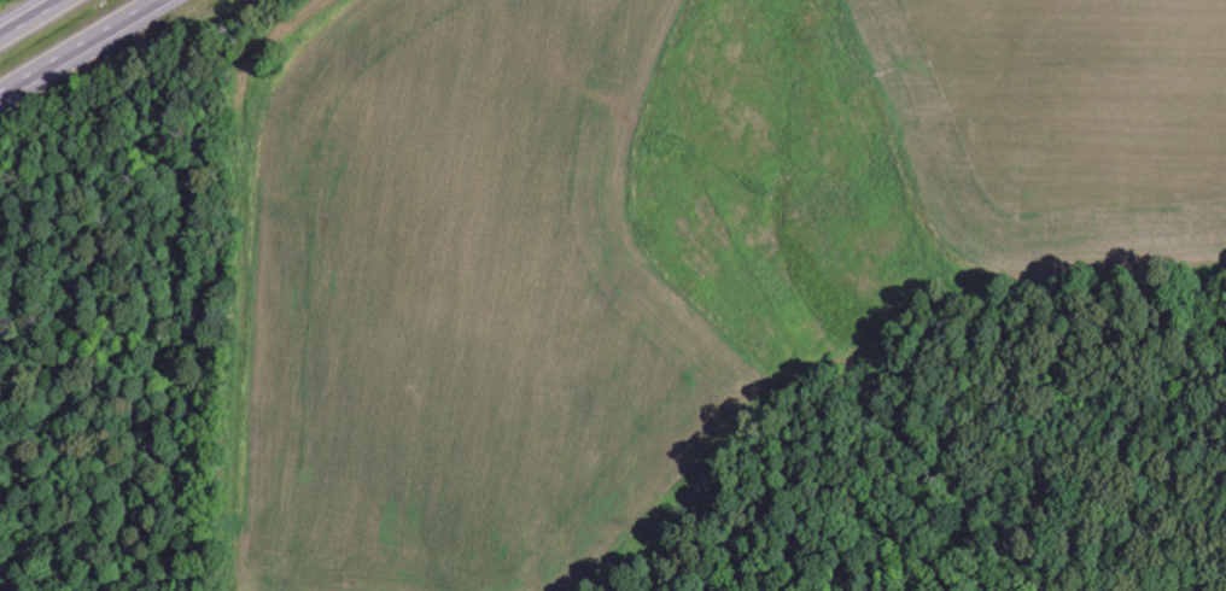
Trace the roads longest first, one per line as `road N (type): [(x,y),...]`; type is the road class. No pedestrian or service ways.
road 1 (motorway): [(0,96),(164,0)]

